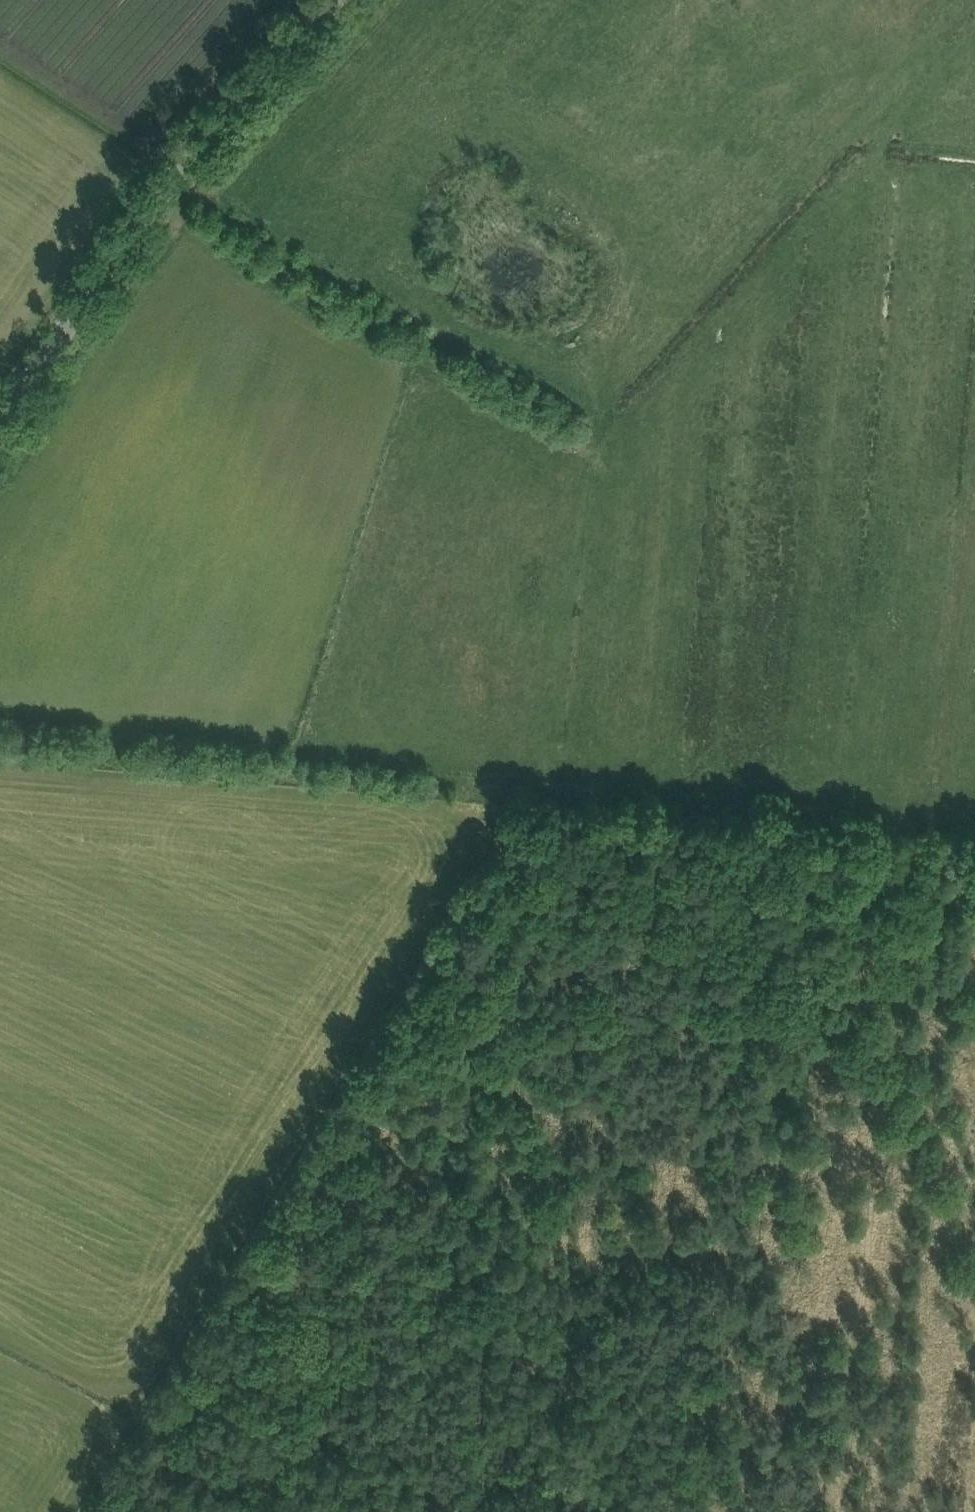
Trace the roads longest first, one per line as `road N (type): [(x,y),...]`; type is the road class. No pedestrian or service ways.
road 1 (unclassified): [(0,439),(237,106),(341,0)]

